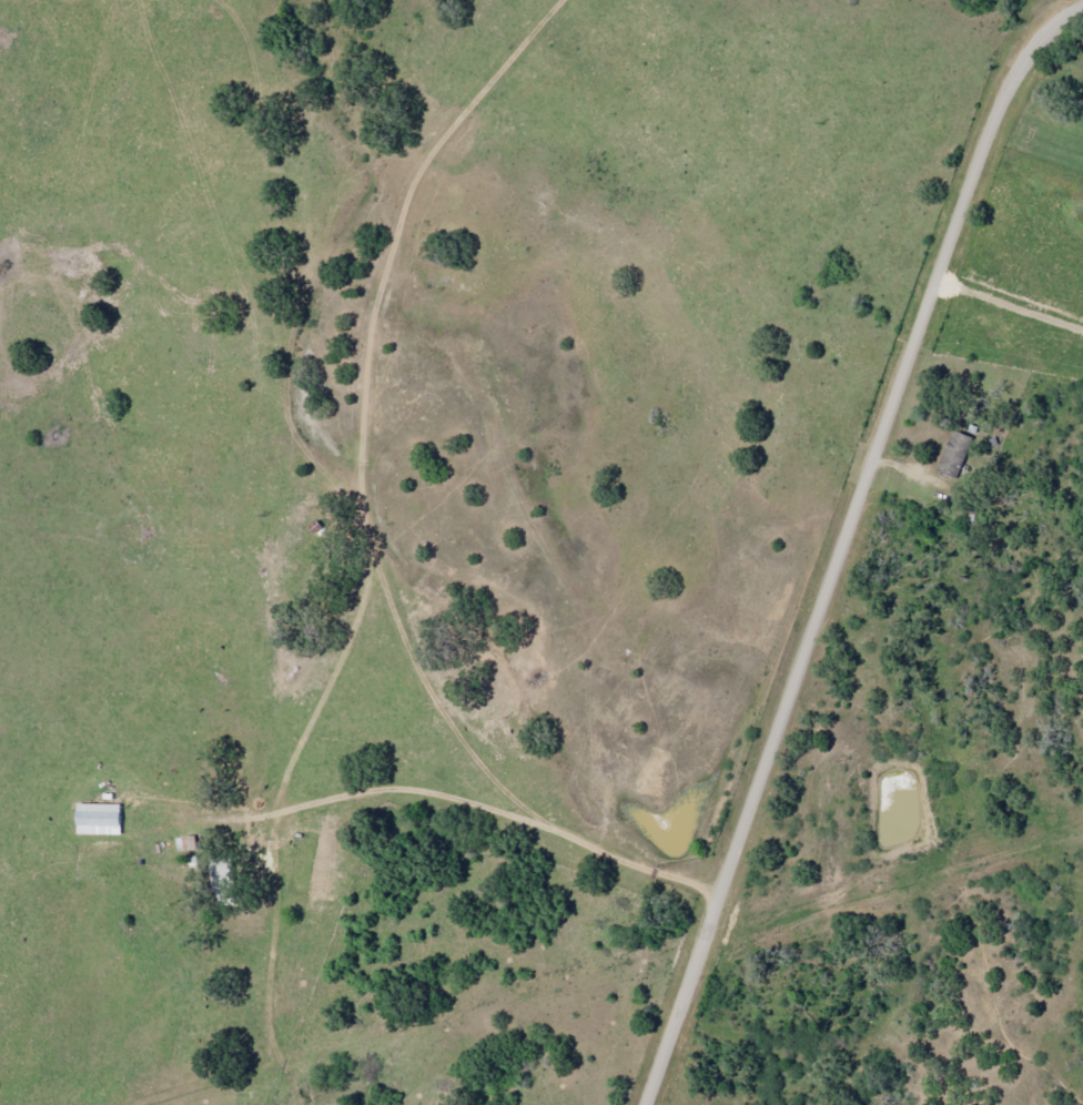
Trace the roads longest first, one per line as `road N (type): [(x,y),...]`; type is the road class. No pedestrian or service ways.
road 1 (residential): [(649,1104),(994,130),(1026,67),(1082,7)]

